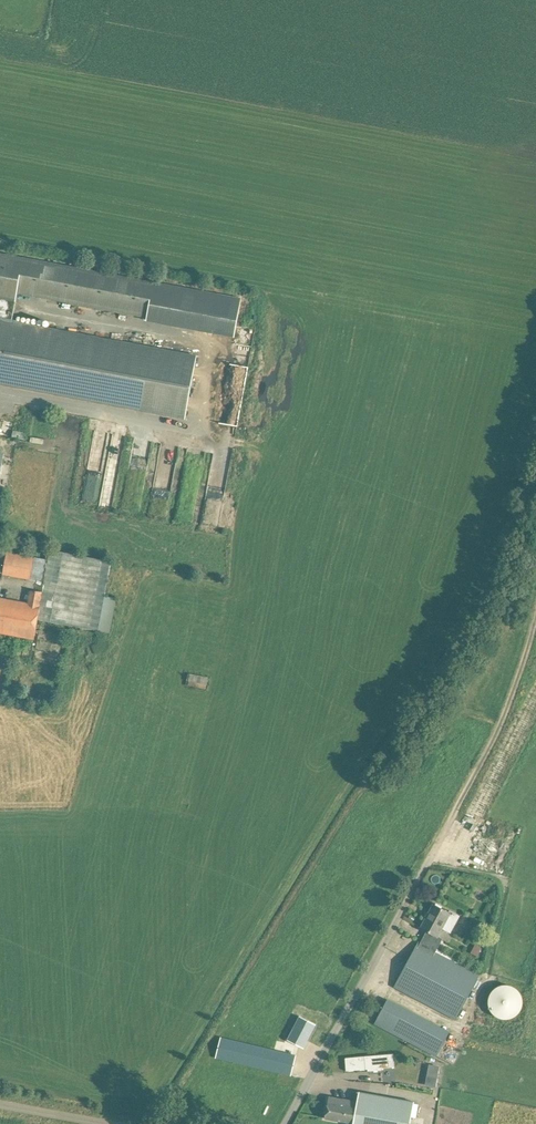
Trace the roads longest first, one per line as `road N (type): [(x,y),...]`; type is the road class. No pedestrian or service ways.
road 1 (unclassified): [(284,1123),(431,855)]

